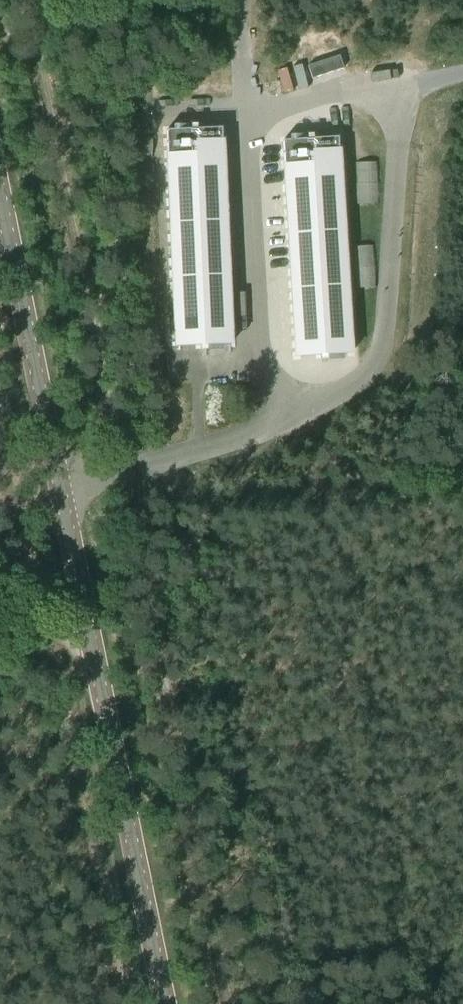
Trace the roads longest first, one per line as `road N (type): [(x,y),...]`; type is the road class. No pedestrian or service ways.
road 1 (track): [(227,1003),(135,535),(135,515),(155,478),(108,404),(25,0)]
road 2 (secondary): [(165,1003),(0,197)]
road 3 (track): [(38,627),(0,437)]

